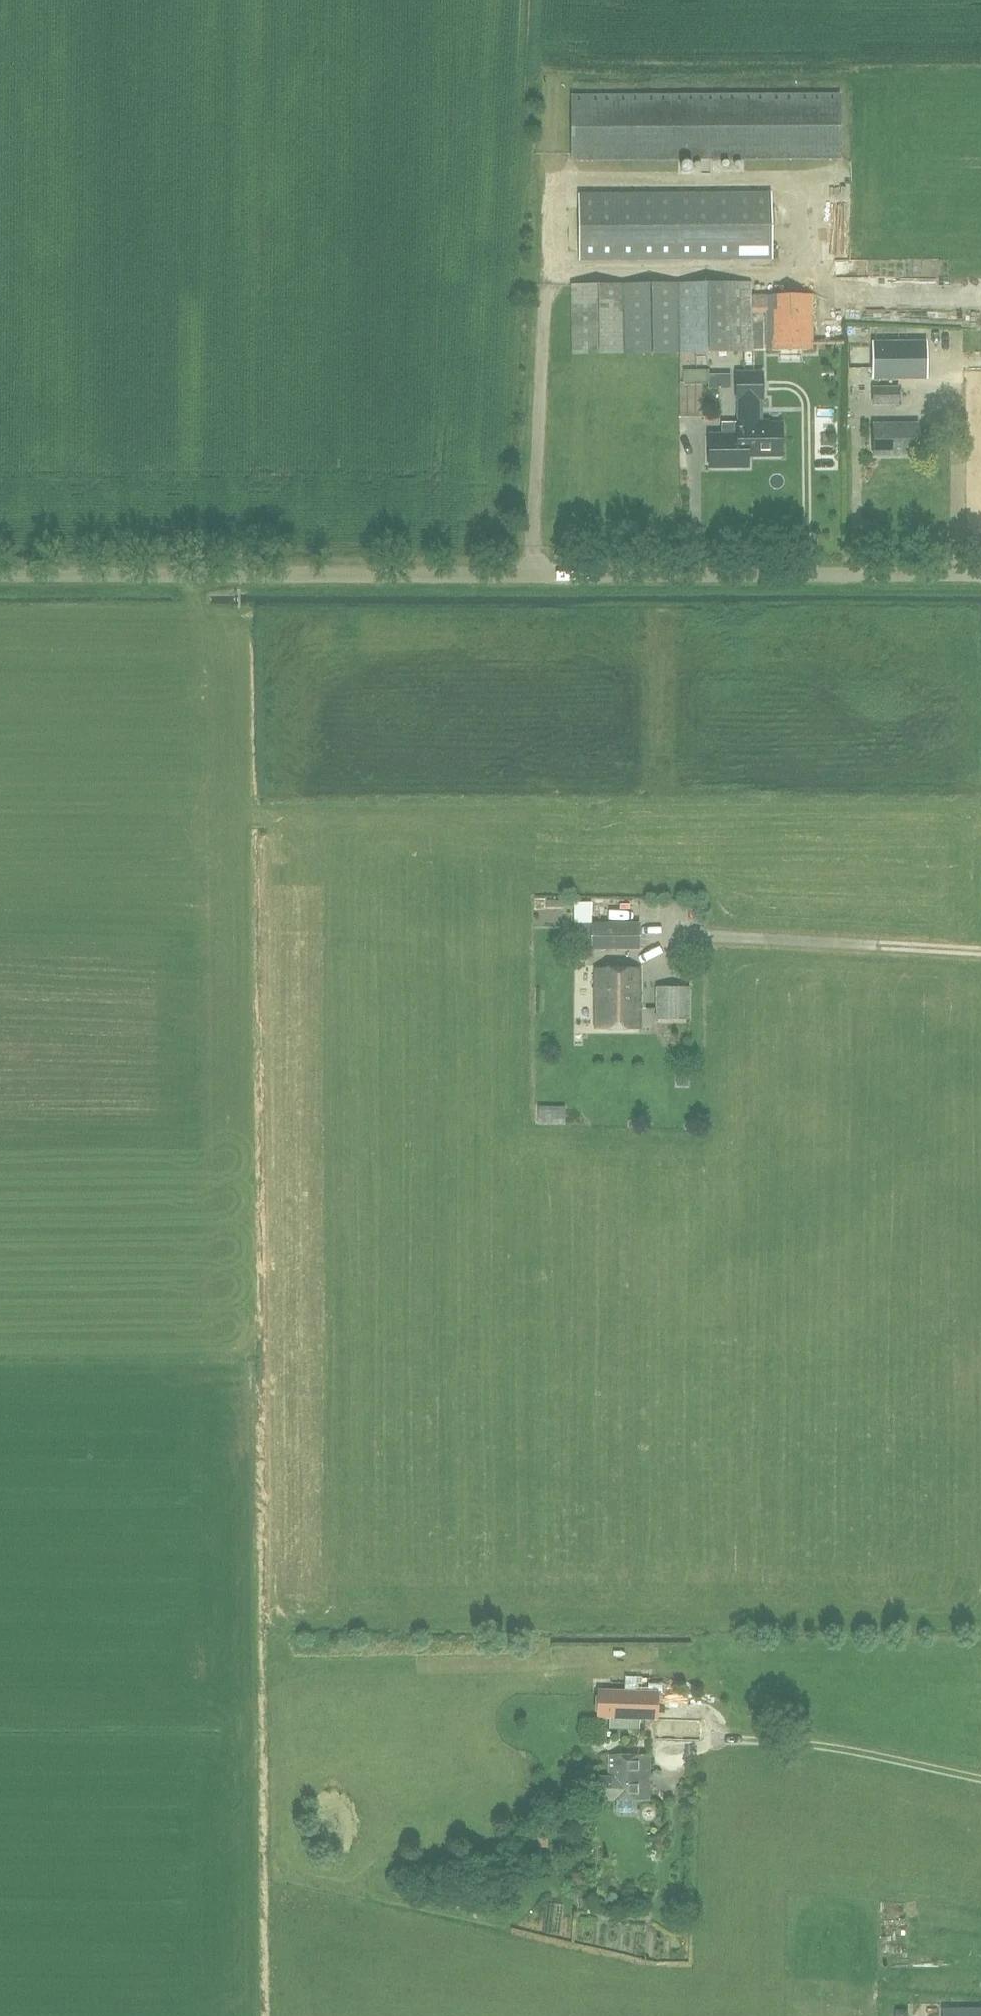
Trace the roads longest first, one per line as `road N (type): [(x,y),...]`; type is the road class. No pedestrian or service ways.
road 1 (unclassified): [(980,573),(0,573)]

